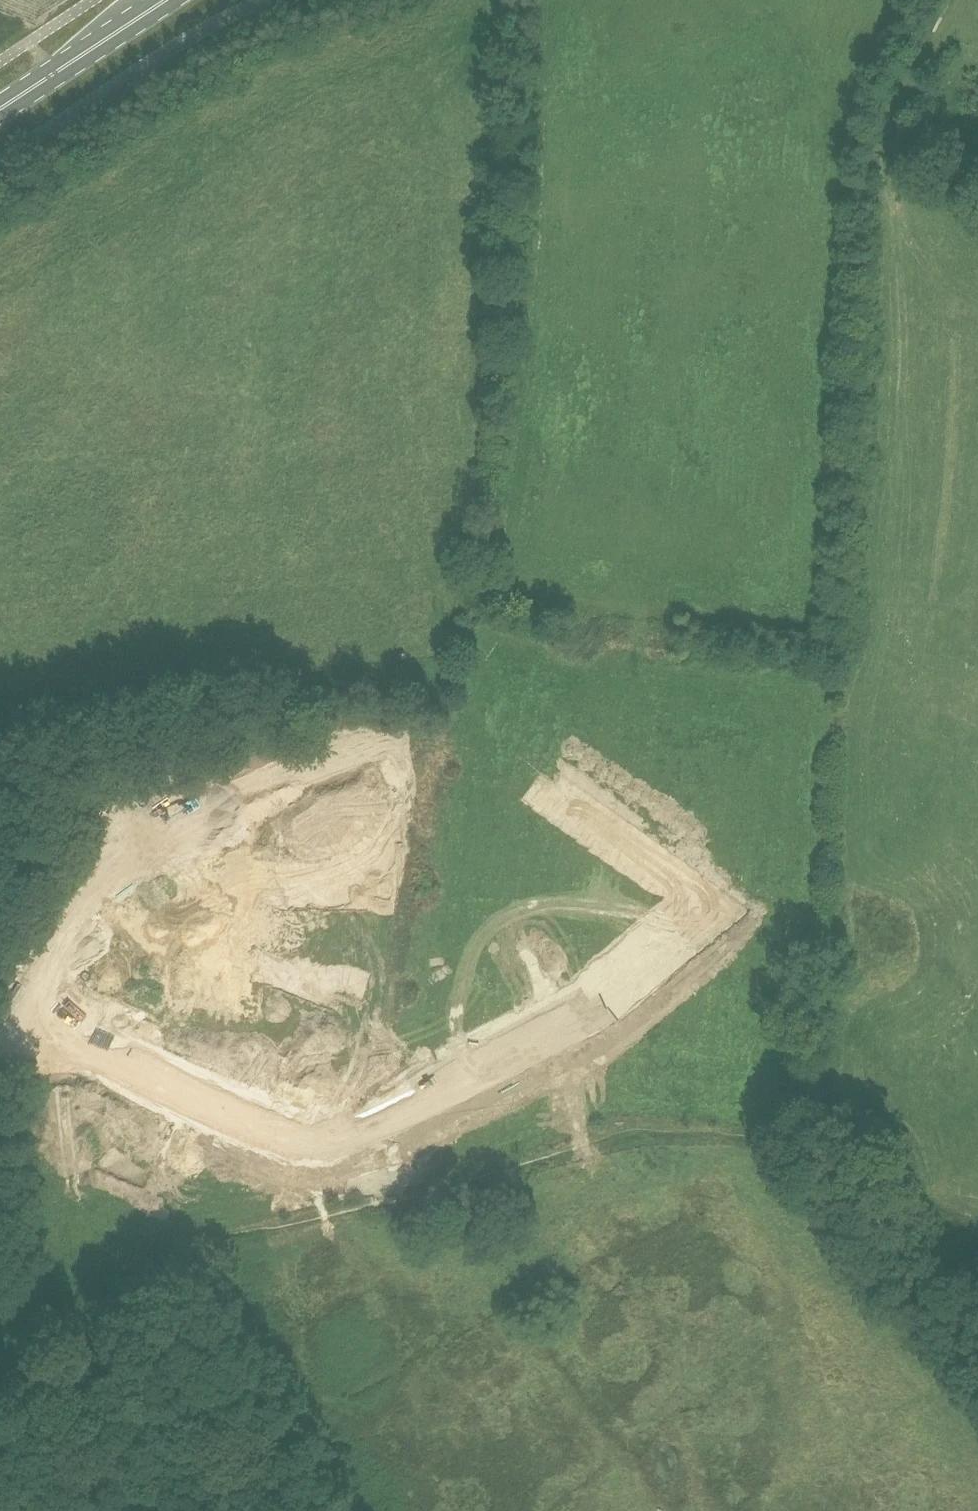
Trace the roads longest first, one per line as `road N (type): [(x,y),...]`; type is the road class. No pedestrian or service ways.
road 1 (primary): [(0,109),(165,0)]

